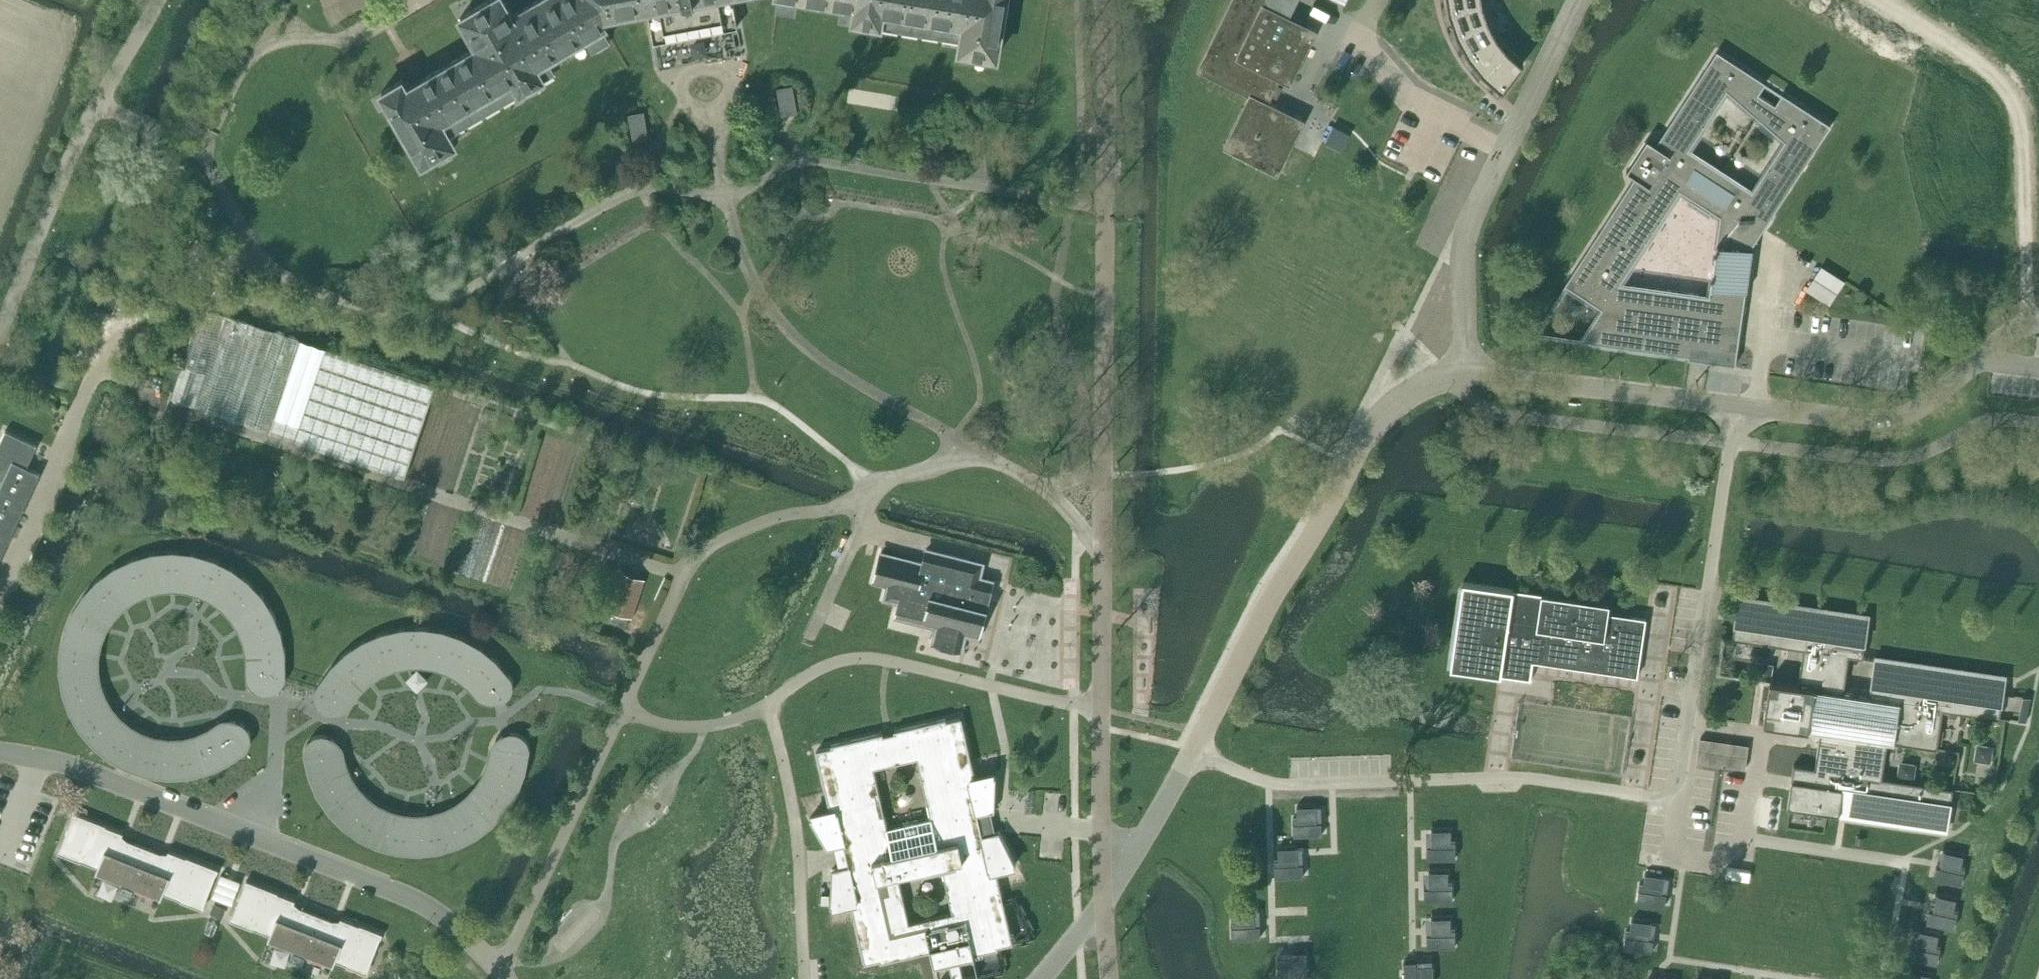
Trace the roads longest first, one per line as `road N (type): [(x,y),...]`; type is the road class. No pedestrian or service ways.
road 1 (unclassified): [(494,968),(696,558),(767,519),(826,509),(913,475),(946,461),(963,442)]
road 2 (residential): [(1105,900),(1376,424),(1406,398),(1460,377)]
road 3 (unclassified): [(494,968),(429,907),(389,887),(101,776),(0,751)]
road 4 (residential): [(253,248),(295,283),(329,297),(420,311),(648,187),(734,198)]
road 5 (unclassified): [(1460,377),(1886,419),(1923,409),(1948,386)]
road 6 (residential): [(0,586),(15,570),(107,350),(253,248)]
road 7 (unclassified): [(1460,377),(1462,245),(1583,0)]
road 8 (unclassified): [(1879,0),(2003,83),(2015,110),(2035,321)]
road 9 (residential): [(734,198),(809,159),(1106,210)]
road 10 (residential): [(963,442),(843,375),(802,338),(759,283),(734,198)]
road 11 (unclassified): [(1105,900),(1103,551)]
road 12 (residential): [(203,149),(248,66),(285,33),(348,41),(412,0)]
road 13 (residential): [(1101,472),(1106,210)]
road 14 (unclassified): [(99,104),(0,331)]
road 15 (residential): [(1106,210),(1100,0)]
road 16 (unclassified): [(160,0),(99,104)]

